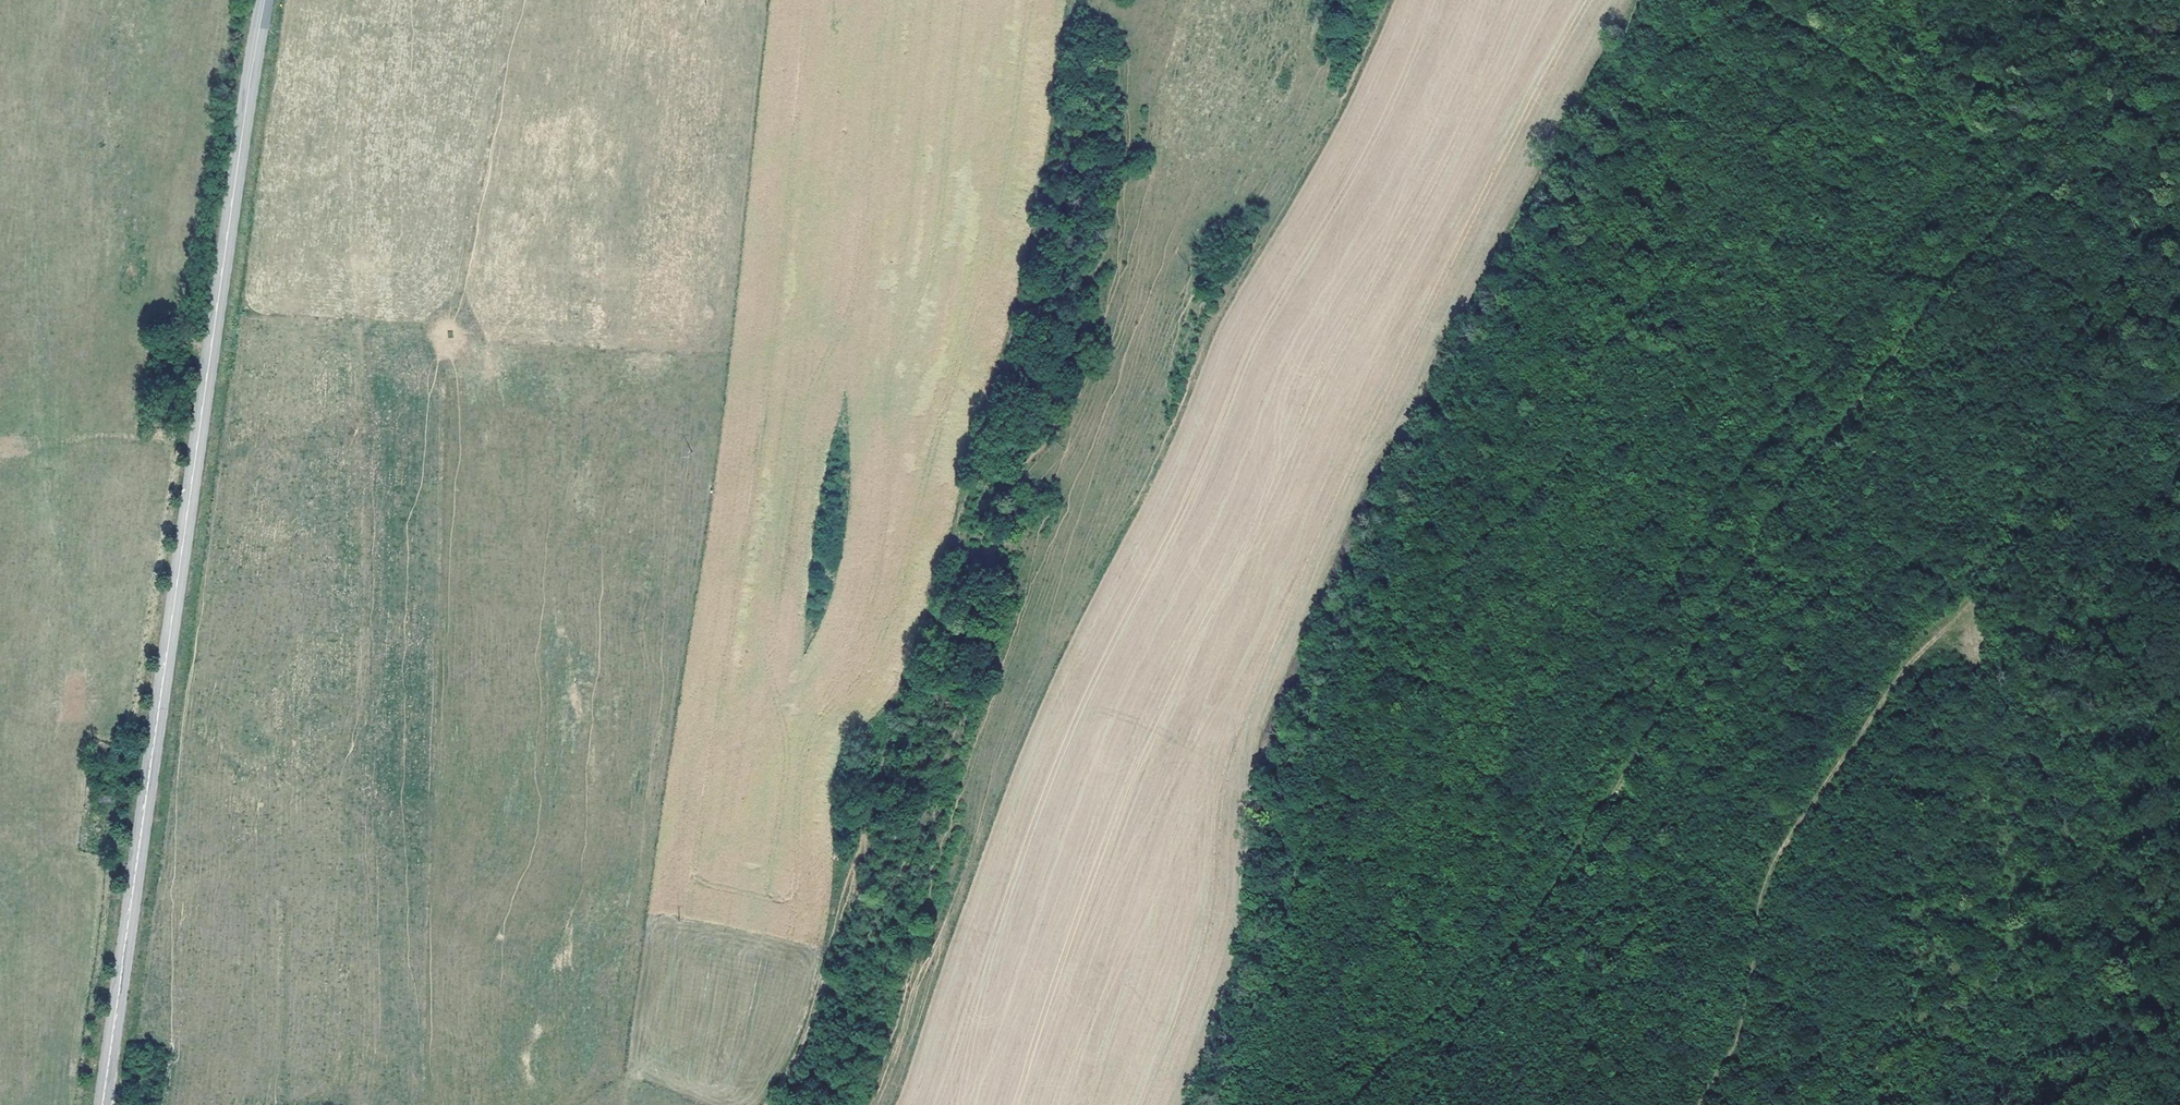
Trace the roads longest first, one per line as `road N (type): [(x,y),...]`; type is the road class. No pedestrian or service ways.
road 1 (secondary): [(102,1104),(264,0)]
road 2 (track): [(1696,1104),(1735,1043),(1772,869),(1901,670),(1951,618)]

